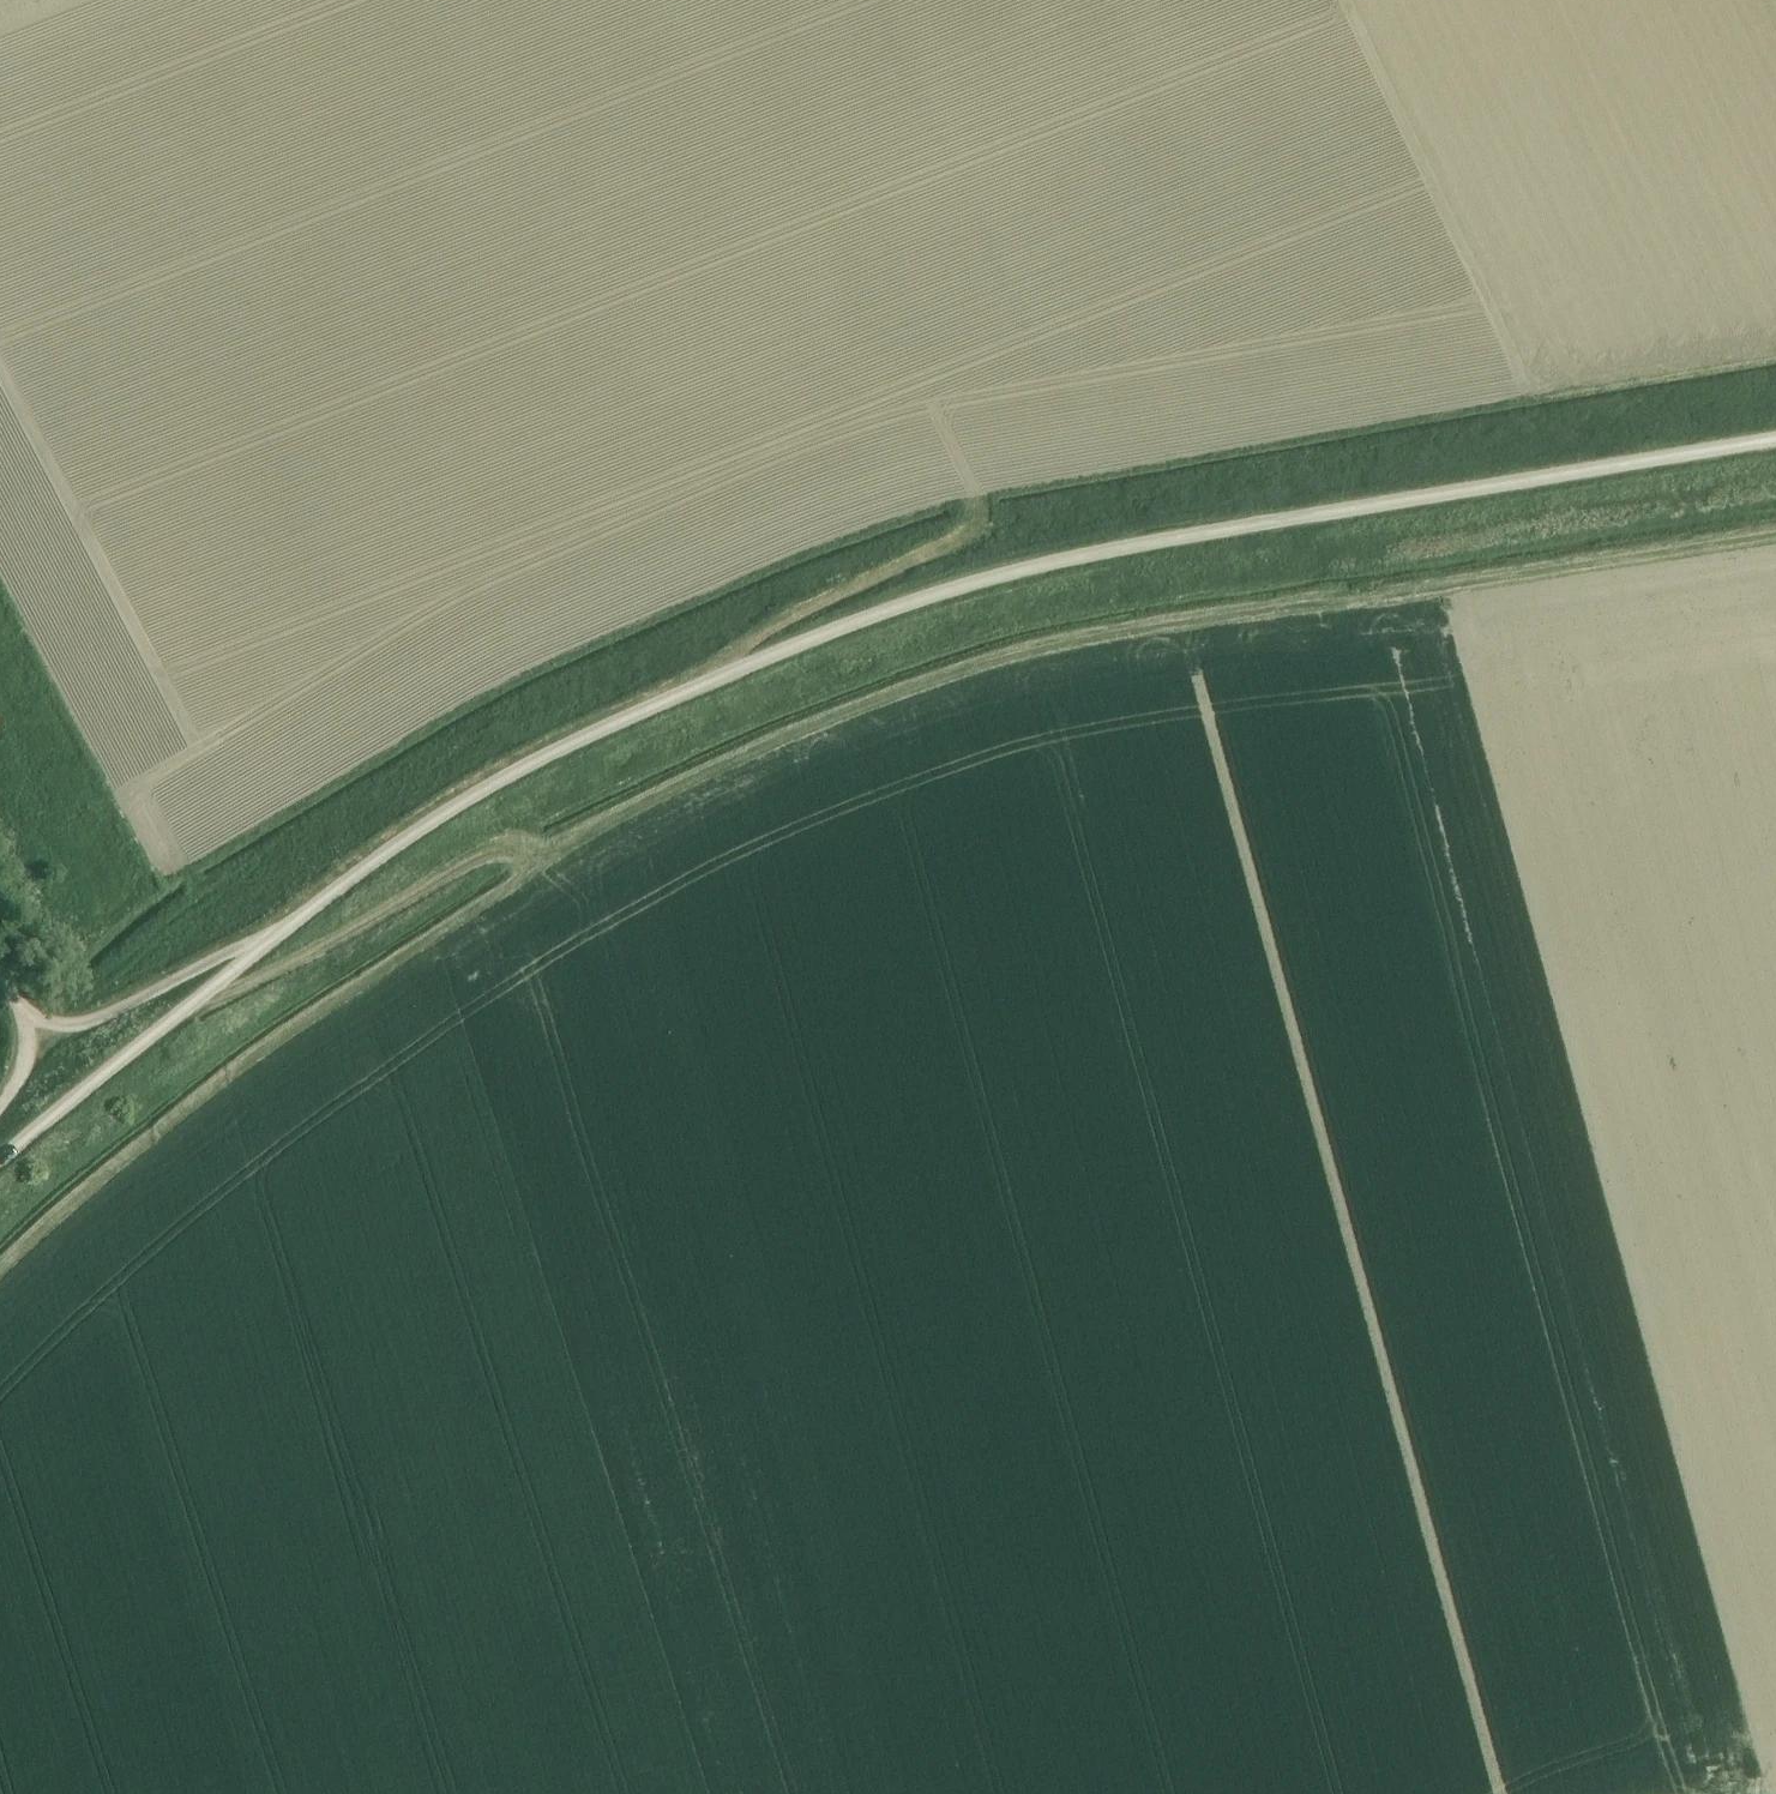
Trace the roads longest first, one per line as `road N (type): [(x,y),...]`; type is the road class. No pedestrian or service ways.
road 1 (unclassified): [(0,1164),(74,1100),(421,846),(621,740),(956,602),(1775,442)]

